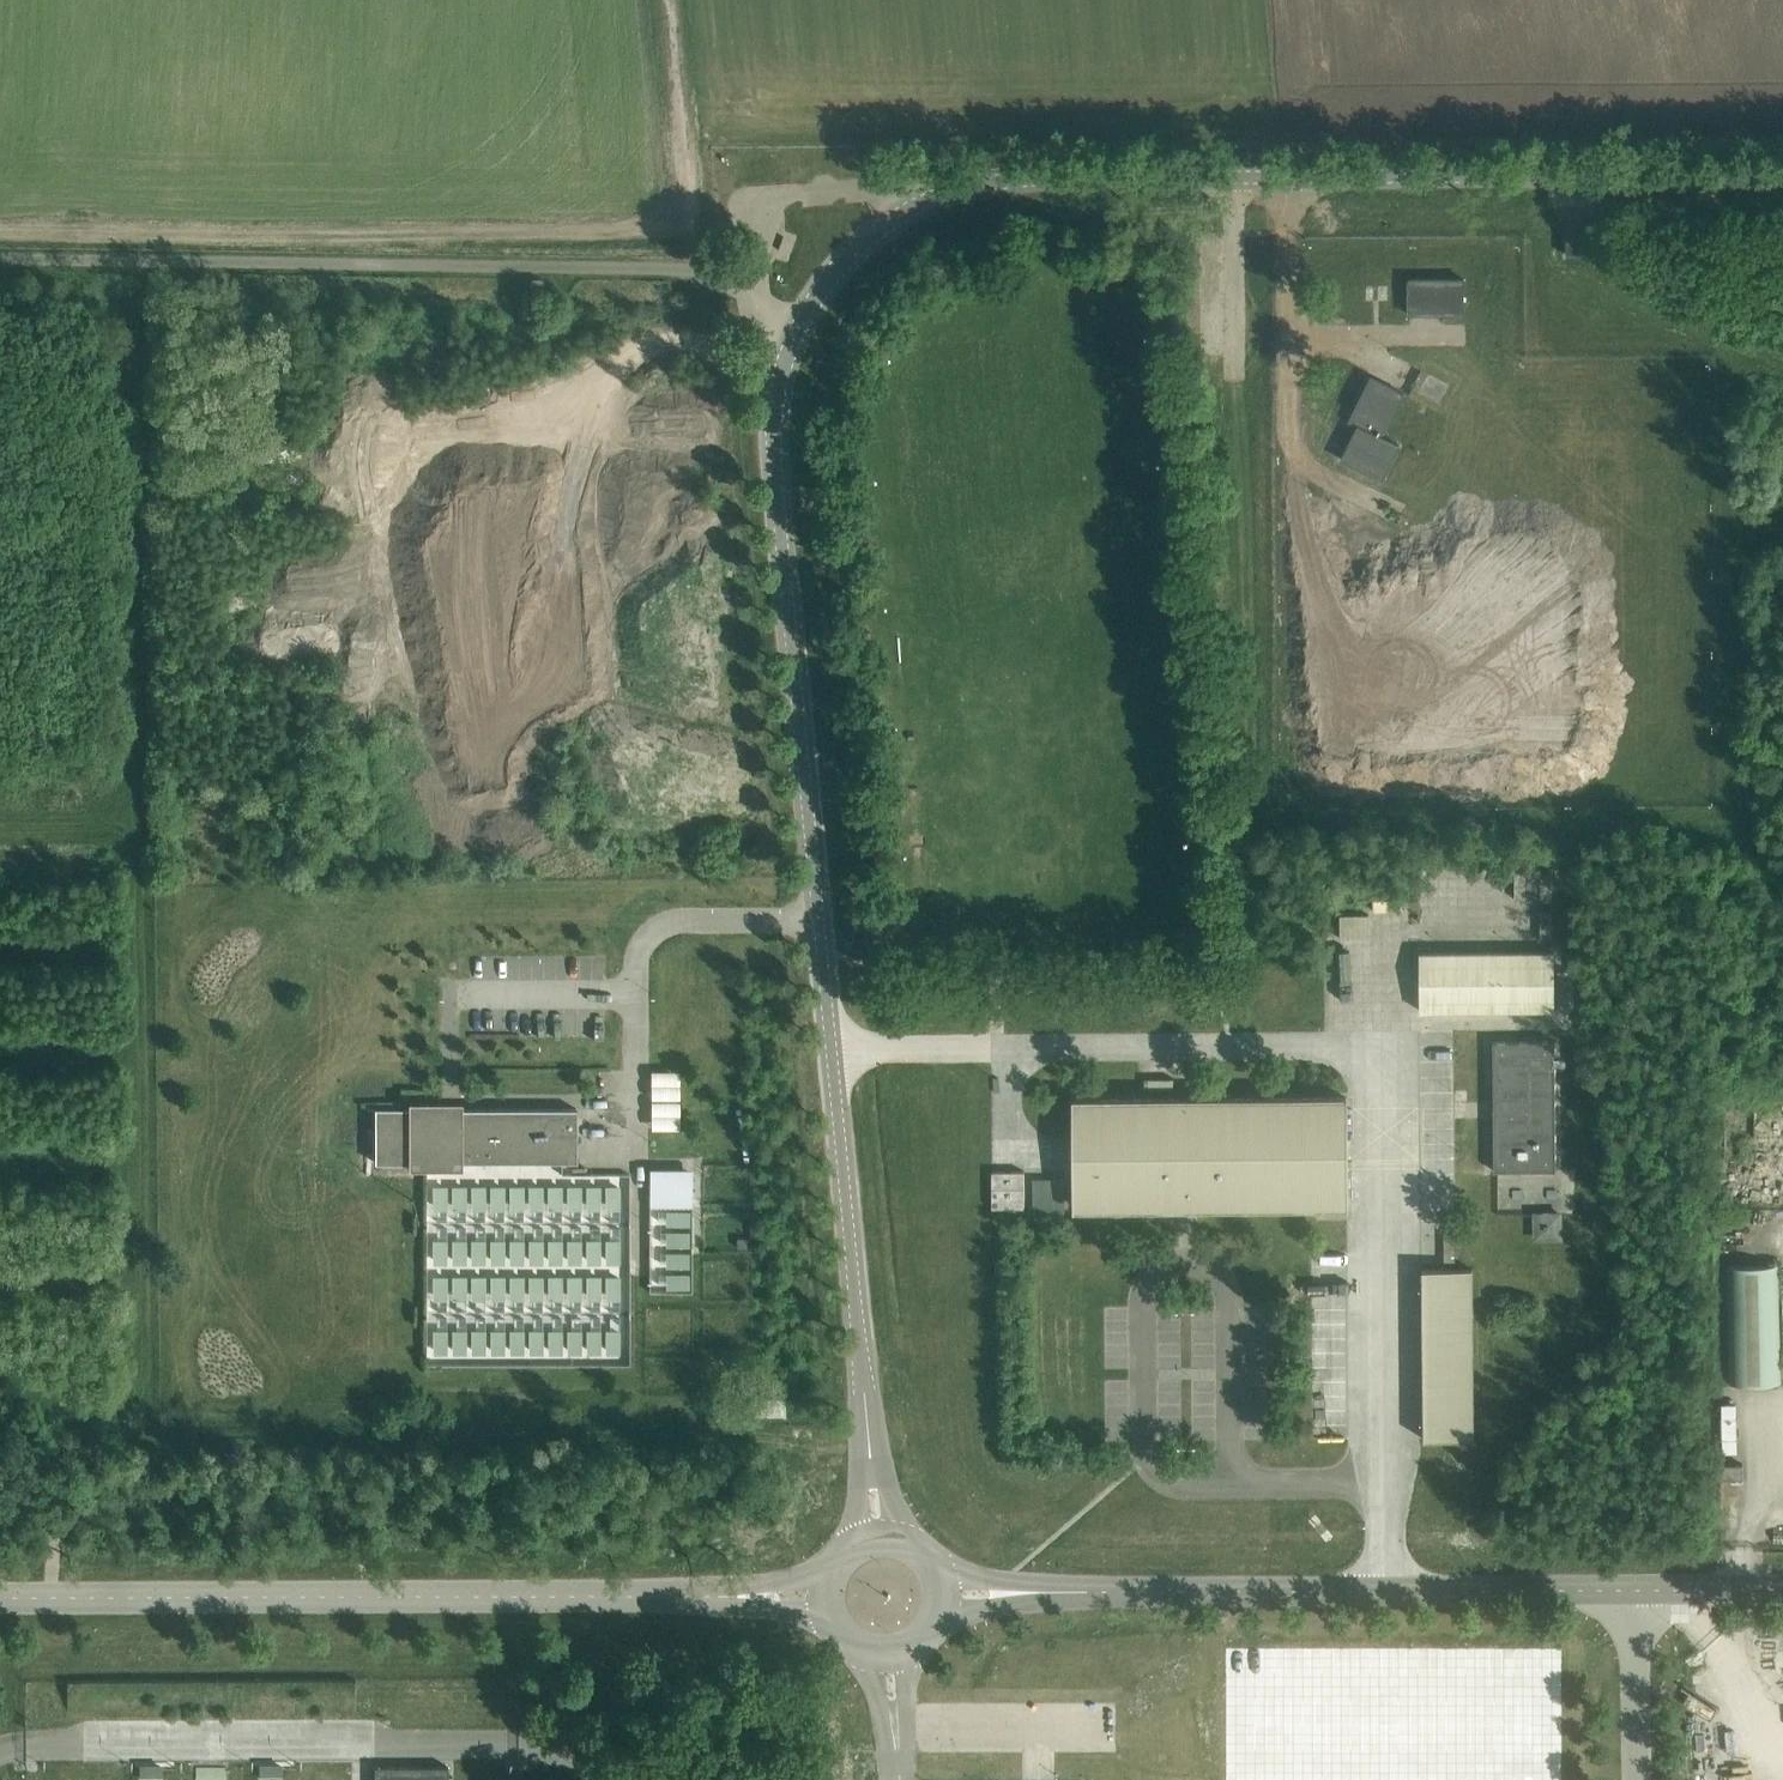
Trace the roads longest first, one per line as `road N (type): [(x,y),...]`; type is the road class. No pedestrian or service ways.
road 1 (track): [(0,228),(651,238),(688,206),(668,0)]

